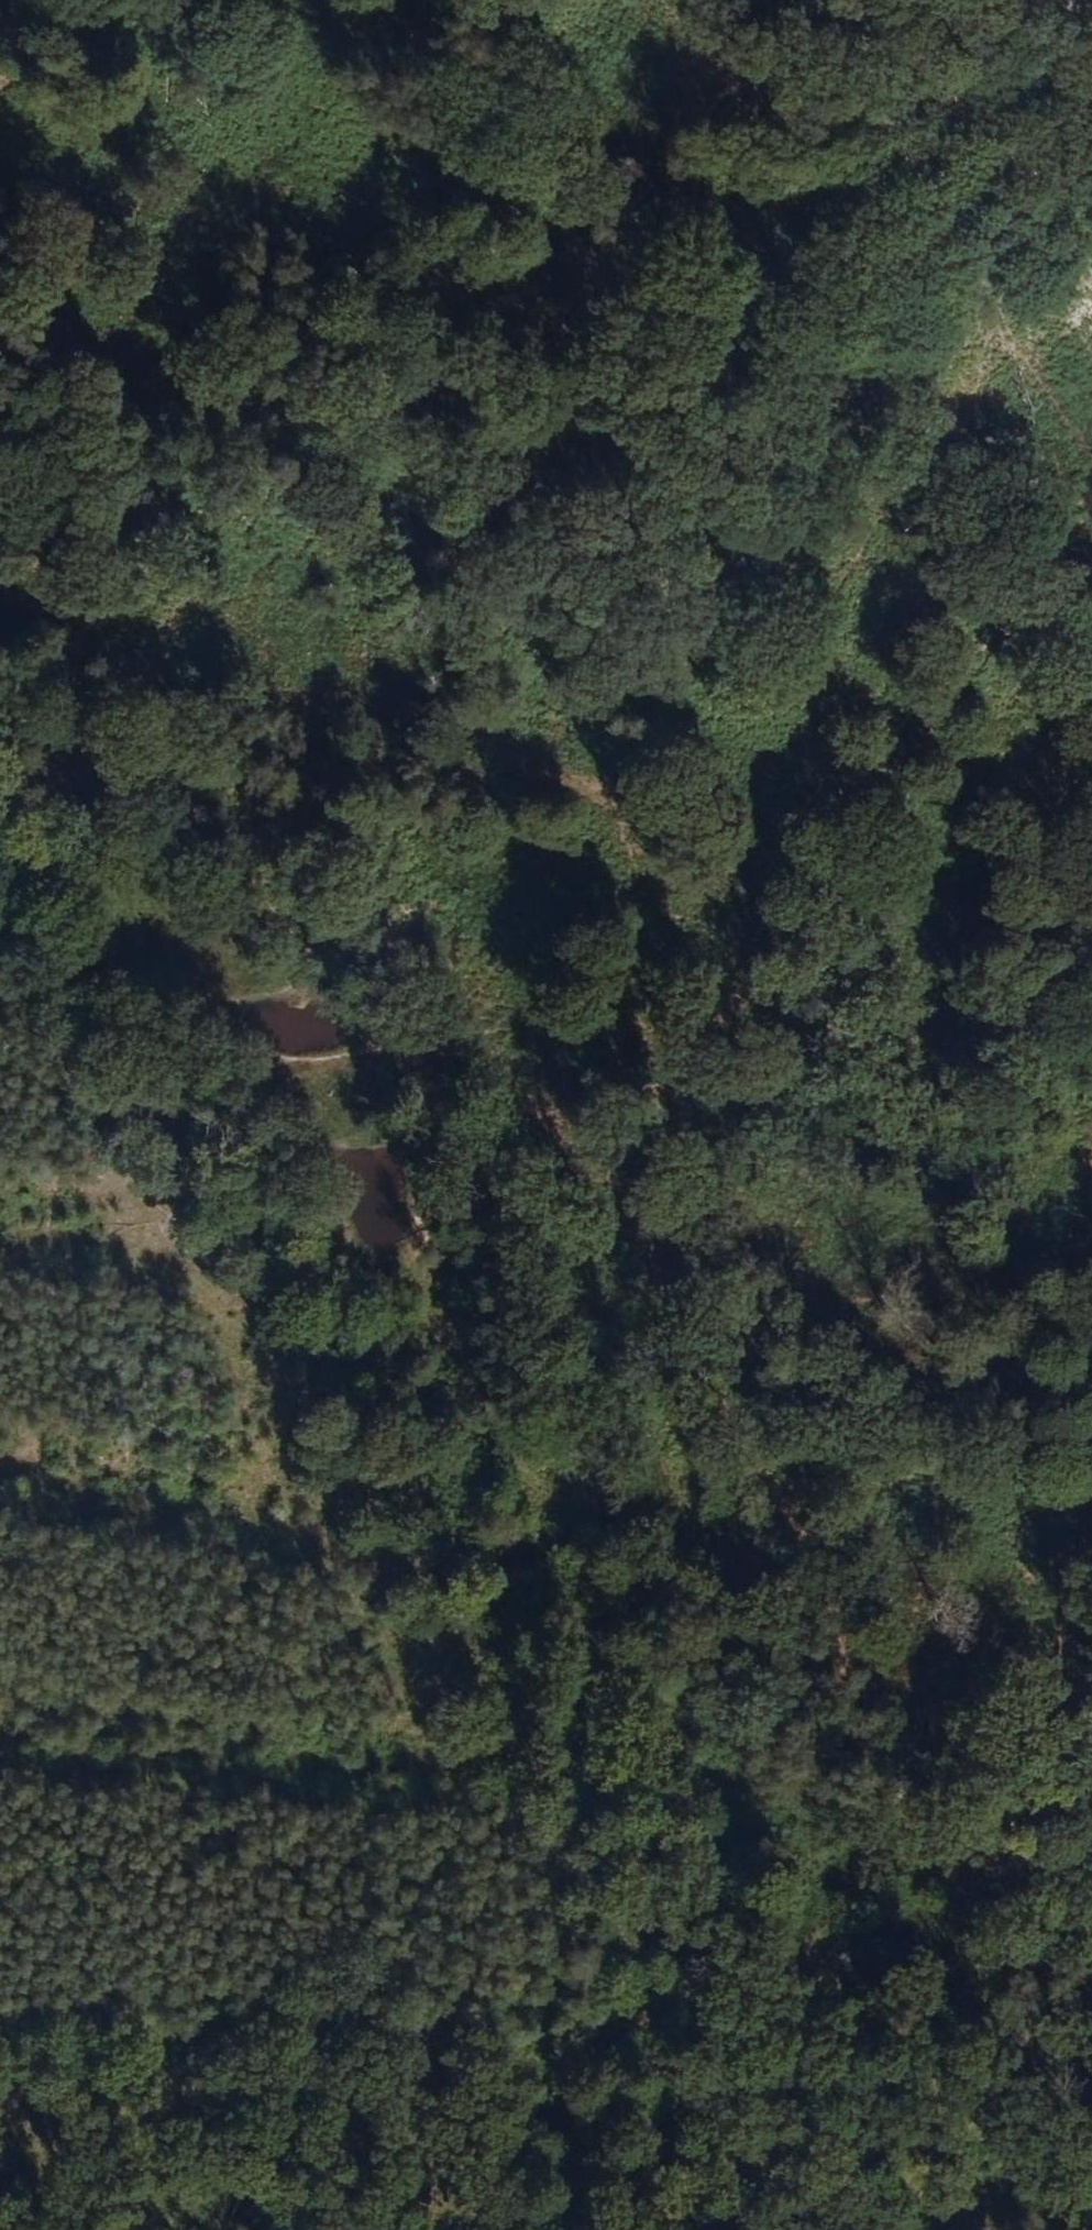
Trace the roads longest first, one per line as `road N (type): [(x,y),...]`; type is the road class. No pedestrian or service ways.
road 1 (track): [(309,1566),(1091,548)]
road 2 (track): [(1091,287),(704,0)]

